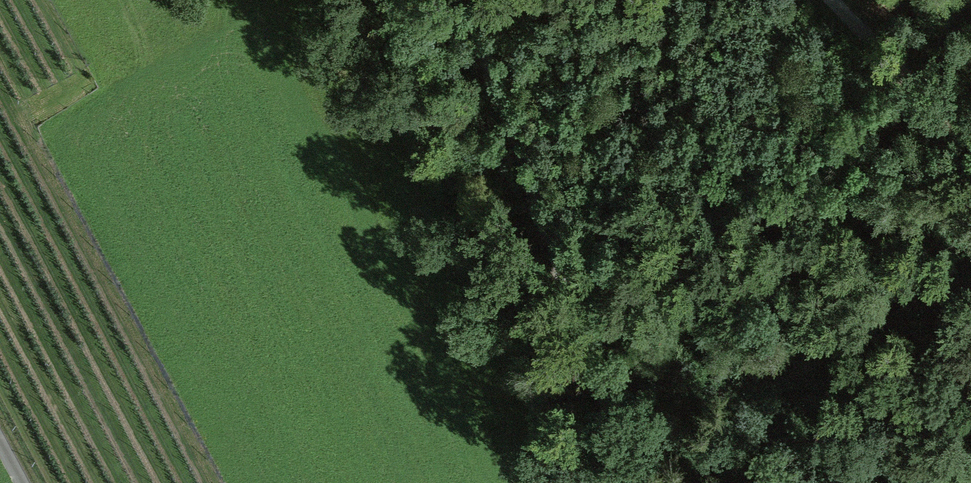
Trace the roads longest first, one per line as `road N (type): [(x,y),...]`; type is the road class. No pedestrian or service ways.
road 1 (track): [(466,0),(520,191),(598,380),(602,482)]
road 2 (track): [(832,0),(970,132)]

